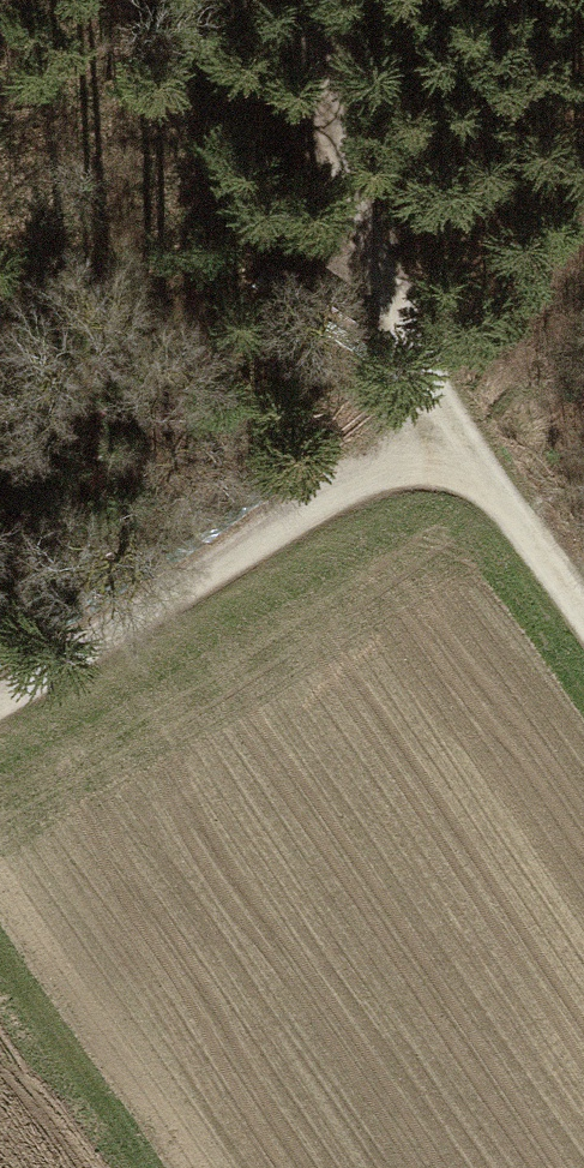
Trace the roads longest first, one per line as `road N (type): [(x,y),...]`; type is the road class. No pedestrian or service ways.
road 1 (track): [(431,436),(0,699)]
road 2 (track): [(323,0),(313,141),(431,436)]
road 3 (track): [(431,436),(583,653)]

